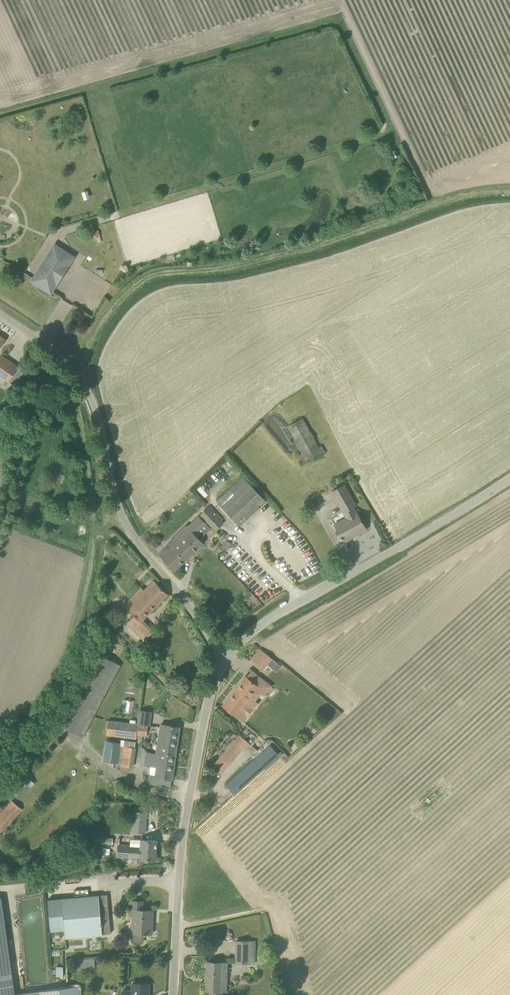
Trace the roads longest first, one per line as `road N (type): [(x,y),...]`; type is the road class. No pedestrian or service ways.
road 1 (unclassified): [(226,658),(122,514),(93,403),(79,378),(0,315)]
road 2 (unclassified): [(173,994),(184,824),(208,701),(226,658)]
road 3 (unclassified): [(226,658),(278,613),(509,478)]
road 4 (track): [(122,514),(93,534),(88,582),(63,664),(44,692),(0,729)]

